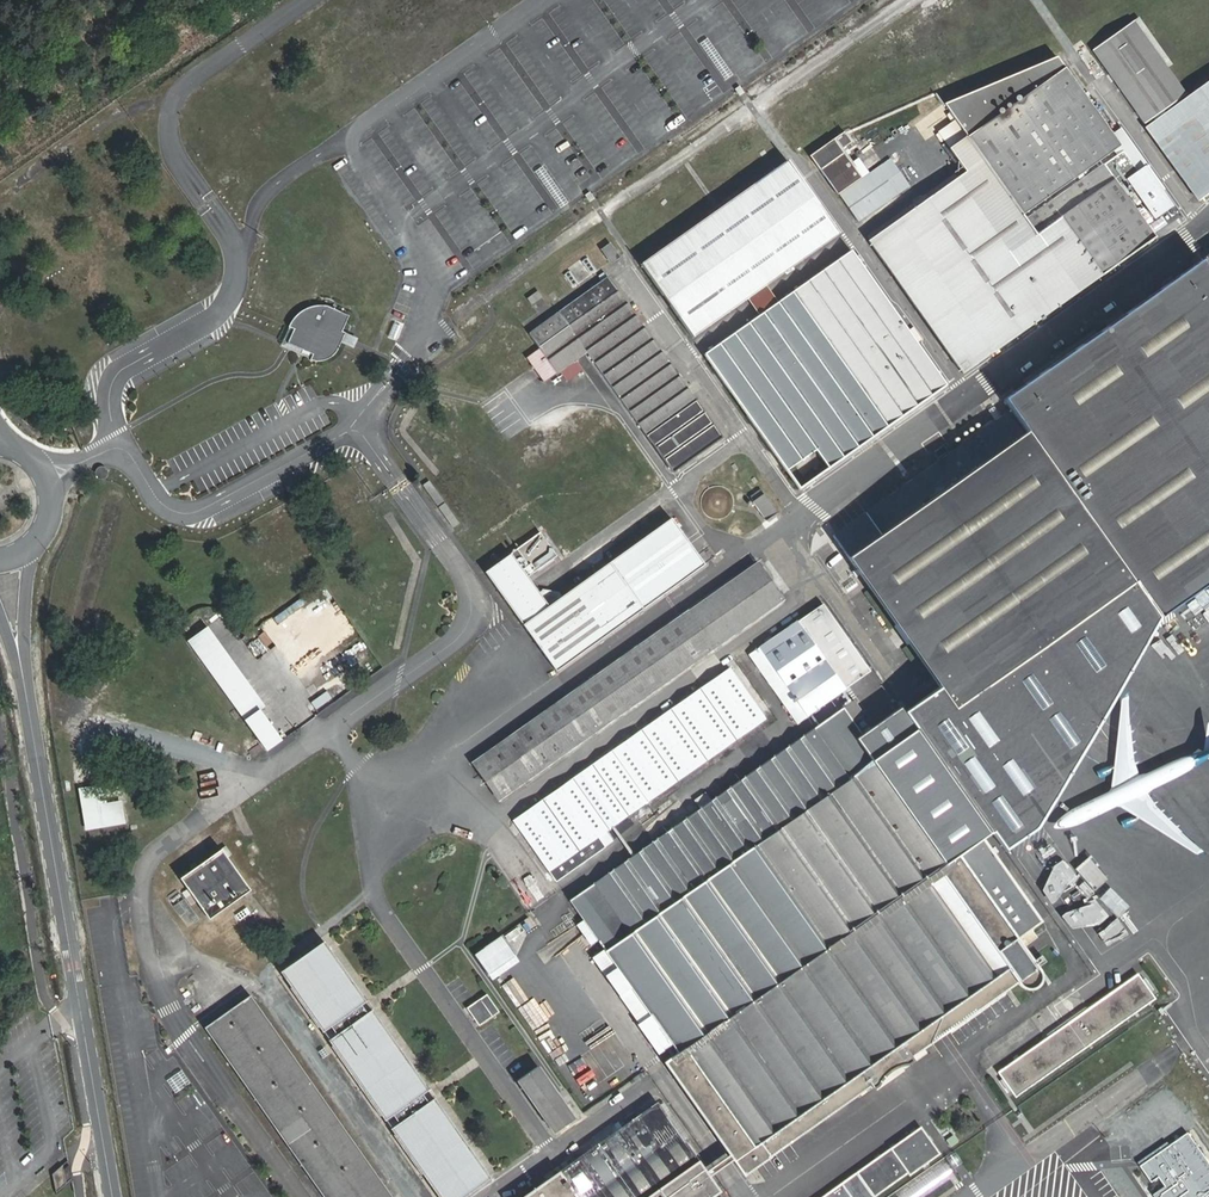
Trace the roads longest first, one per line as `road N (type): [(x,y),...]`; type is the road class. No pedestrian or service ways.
road 1 (residential): [(303,1196),(175,1011),(152,962),(145,886),(154,857),(192,827),(447,653),(475,603),(471,582),(381,456),(356,445),(334,444),(197,511),(170,506),(124,455)]
road 2 (residential): [(124,455),(110,404),(115,386),(149,353),(225,310),(238,287),(234,239),(179,159),(176,111),(186,86),(308,0)]
road 3 (residential): [(21,657),(108,1196)]
road 4 (residential): [(973,1196),(1184,1050)]

